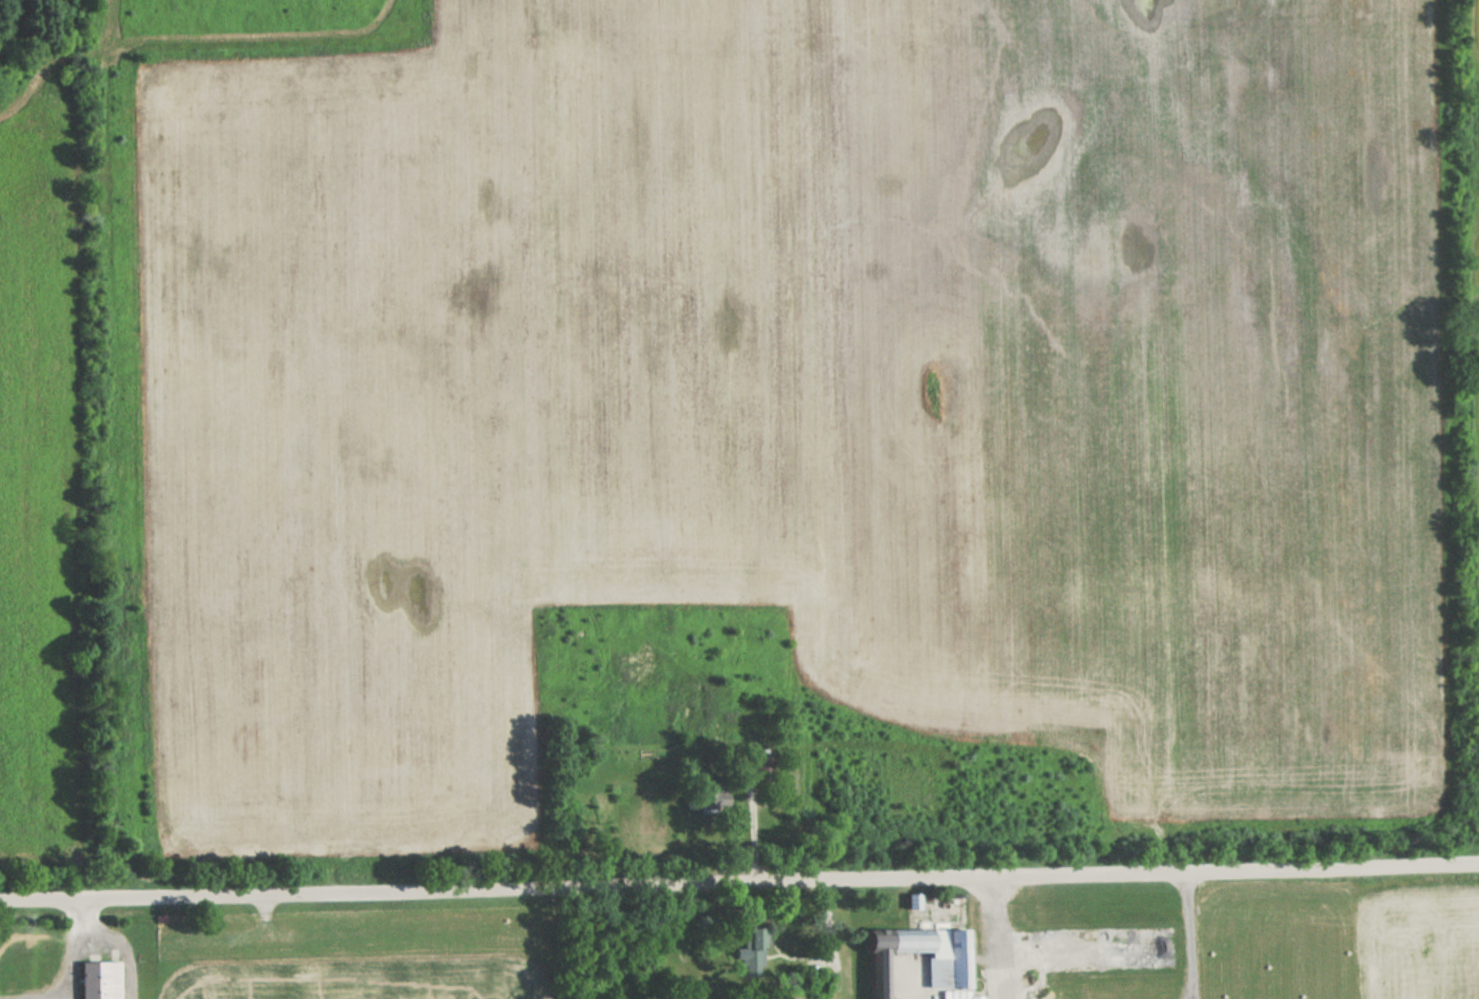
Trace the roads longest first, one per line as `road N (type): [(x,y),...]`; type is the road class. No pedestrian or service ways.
road 1 (residential): [(1478,862),(0,899)]

